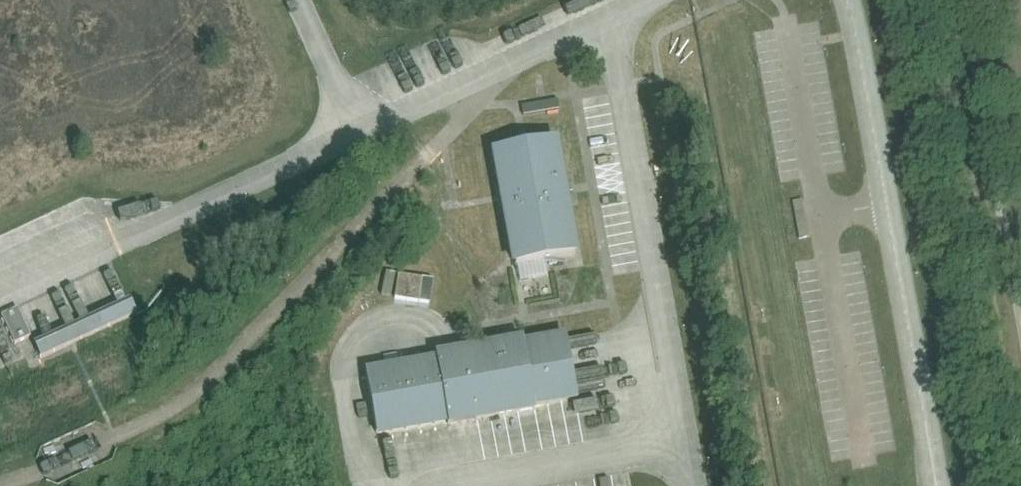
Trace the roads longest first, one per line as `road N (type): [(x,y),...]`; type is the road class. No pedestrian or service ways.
road 1 (unclassified): [(938,485),(848,0)]
road 2 (unclassified): [(359,133),(0,300)]
road 3 (unclassified): [(1020,312),(966,0)]
road 4 (unclassified): [(642,0),(359,133)]
road 5 (unclassified): [(298,0),(359,133)]

